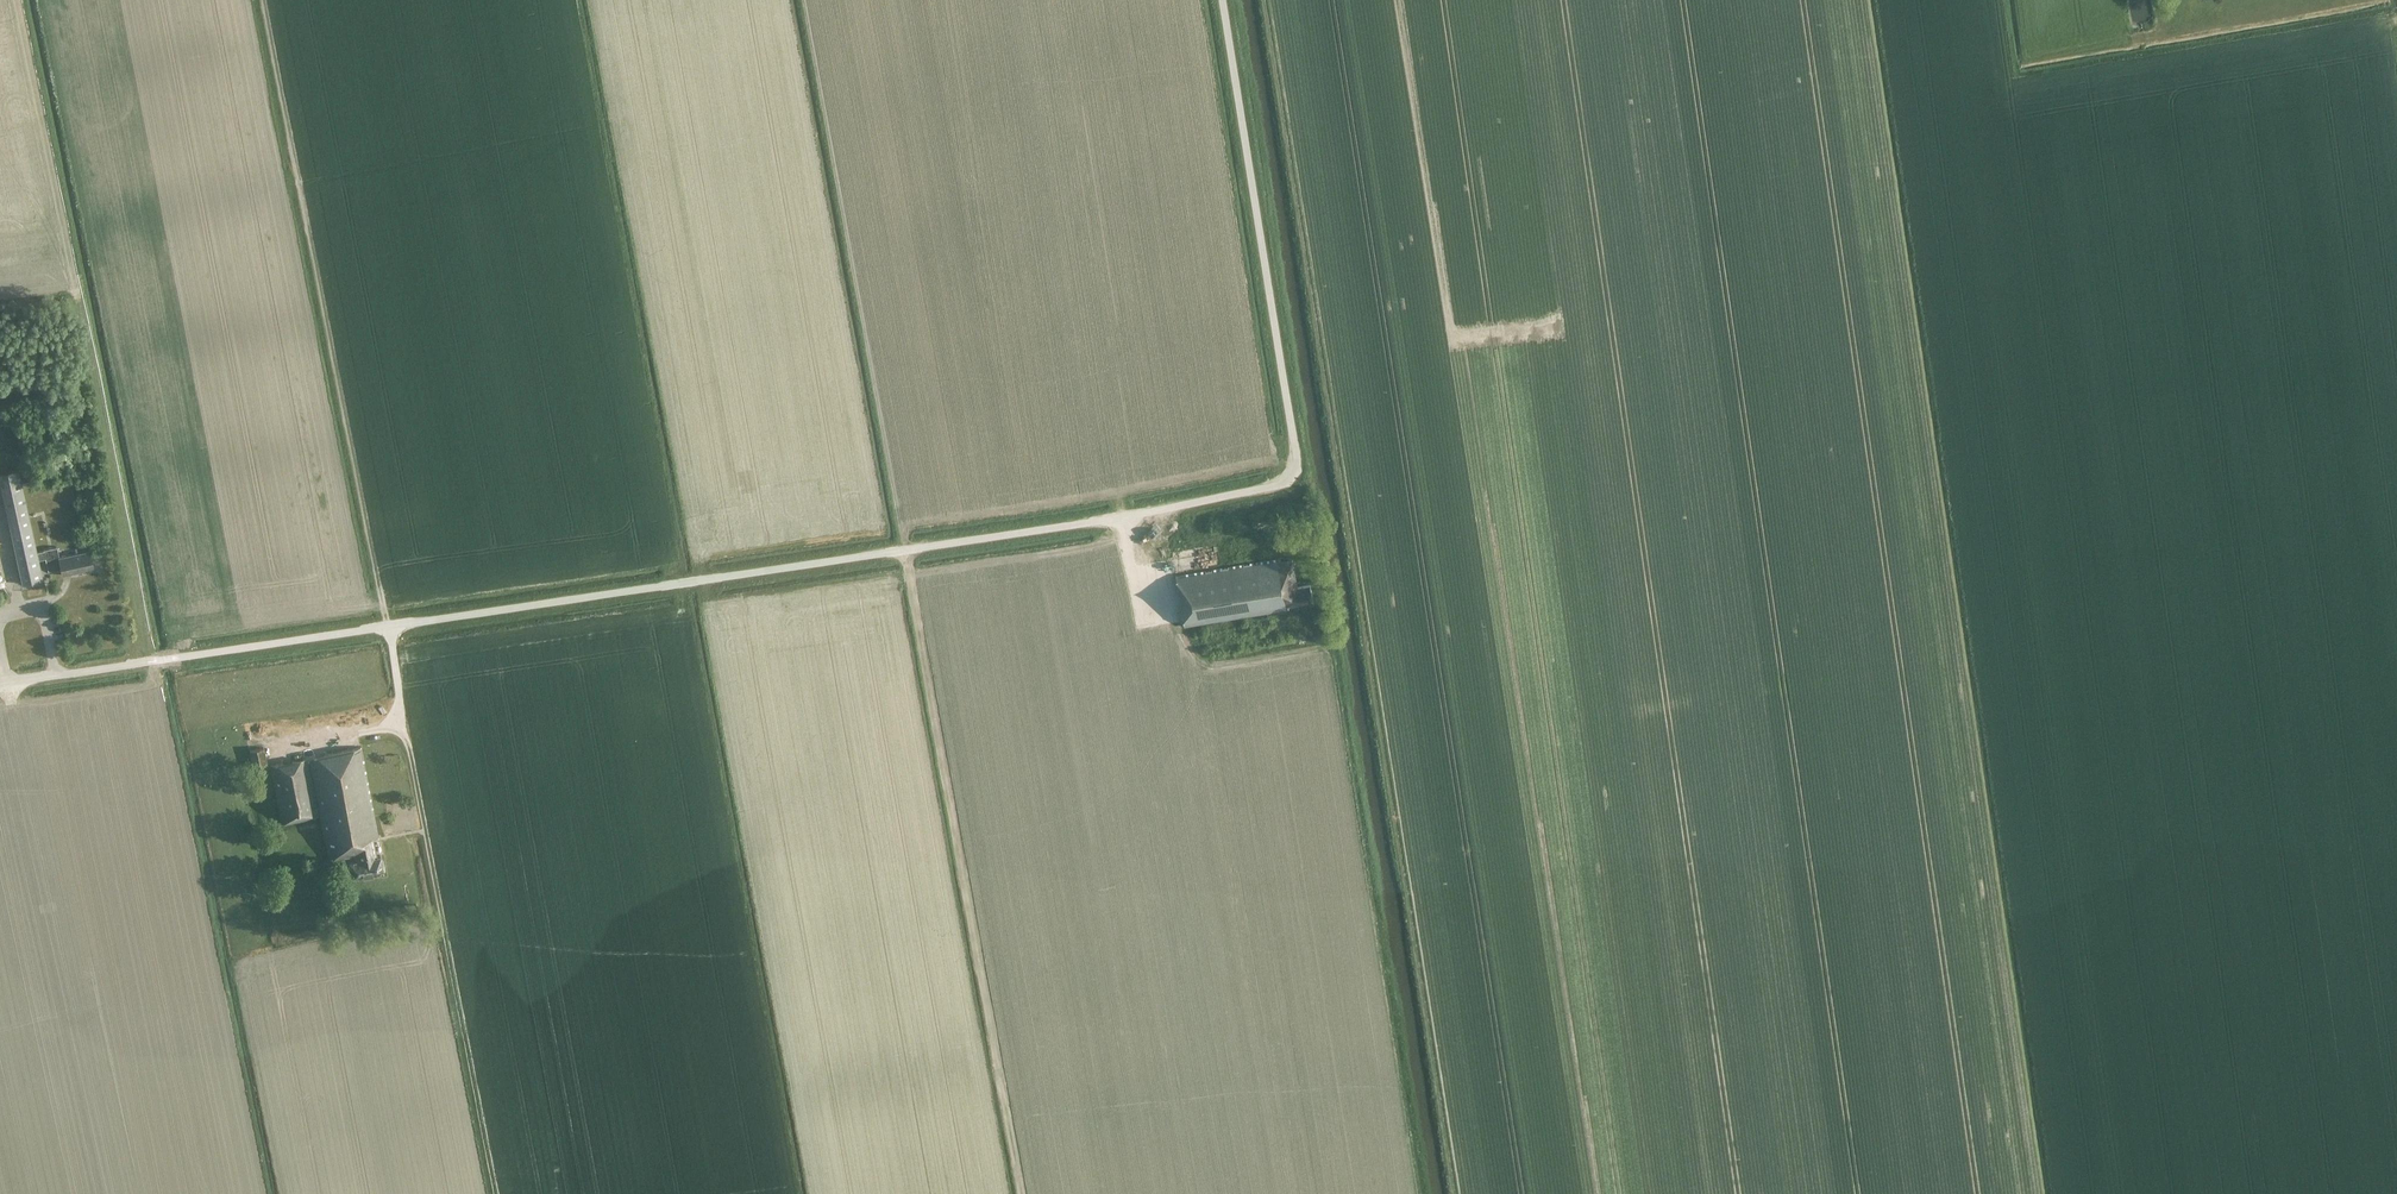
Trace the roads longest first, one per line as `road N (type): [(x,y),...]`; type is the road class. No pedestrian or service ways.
road 1 (unclassified): [(0,684),(1124,516),(1277,484),(1295,460),(1222,0)]

